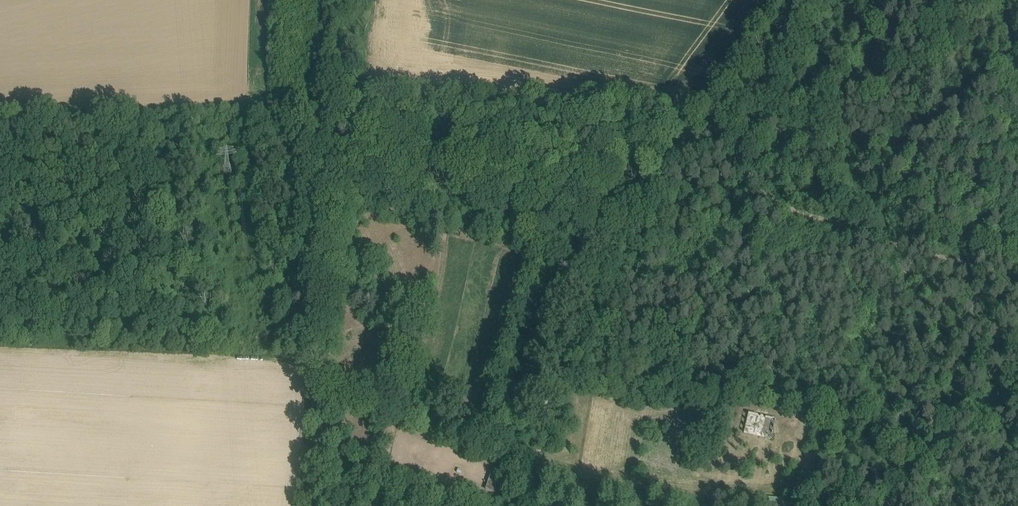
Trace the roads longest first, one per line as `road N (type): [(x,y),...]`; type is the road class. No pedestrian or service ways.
road 1 (track): [(621,241),(342,175),(0,178)]
road 2 (track): [(781,0),(550,353),(534,466)]
road 3 (track): [(1017,270),(860,232),(751,184),(720,85)]
road 4 (track): [(860,232),(941,118),(1017,54)]

